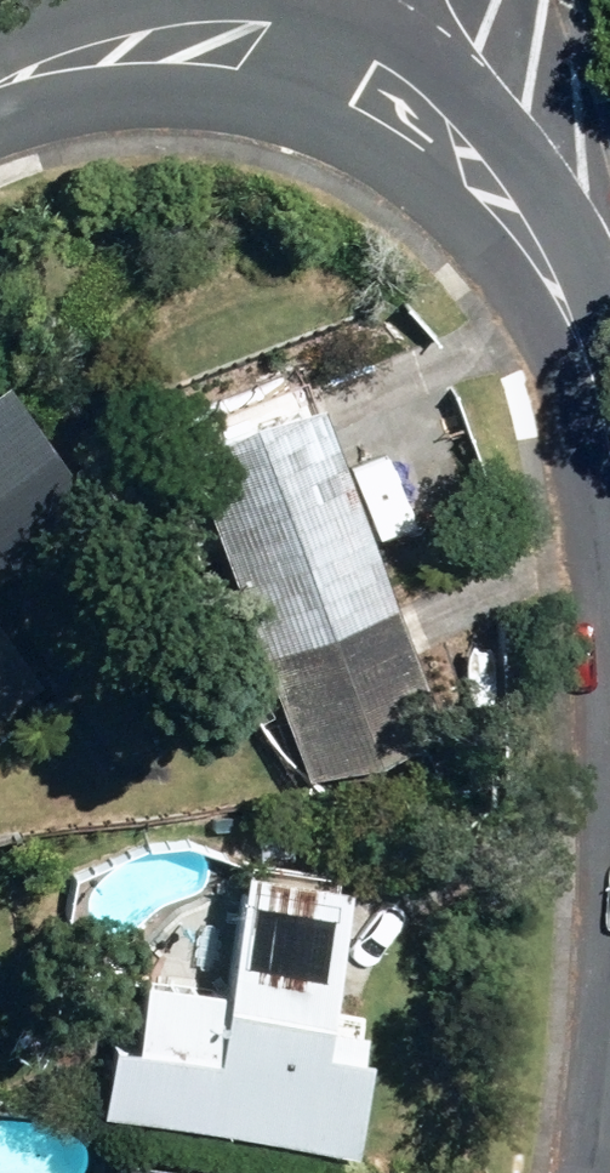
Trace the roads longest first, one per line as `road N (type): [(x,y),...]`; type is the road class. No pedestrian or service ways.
road 1 (residential): [(350,61),(414,93),(475,141),(536,221),(583,325),(609,442)]
road 2 (residential): [(0,84),(154,32),(223,30),(350,61)]

